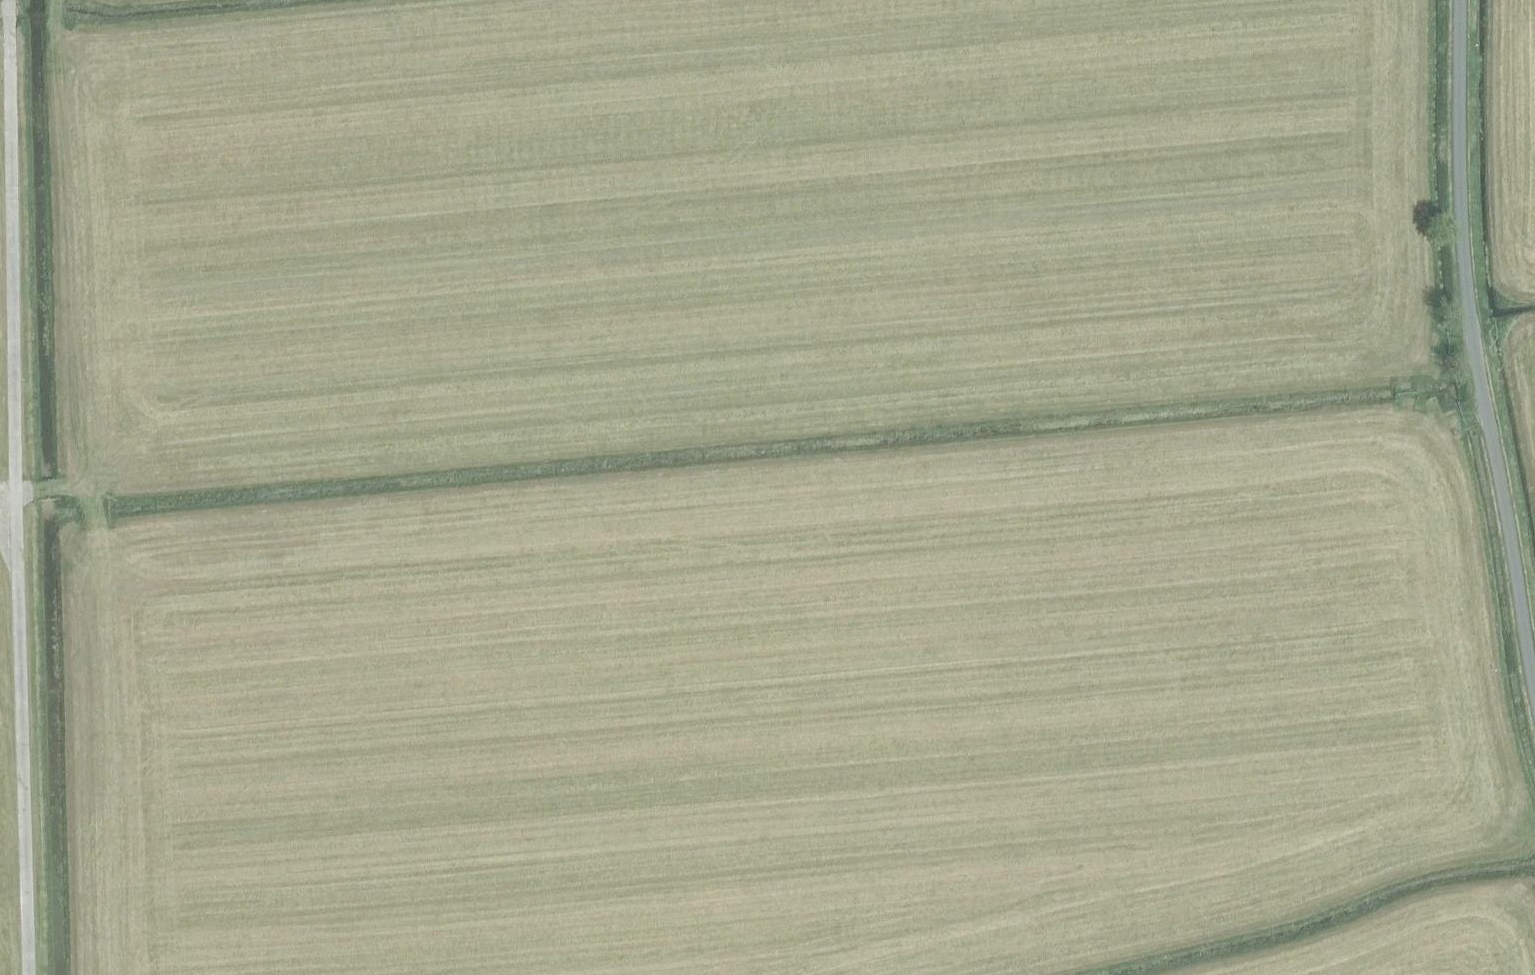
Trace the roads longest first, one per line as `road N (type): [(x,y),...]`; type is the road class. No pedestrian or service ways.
road 1 (unclassified): [(1534,697),(1462,245),(1459,0)]

